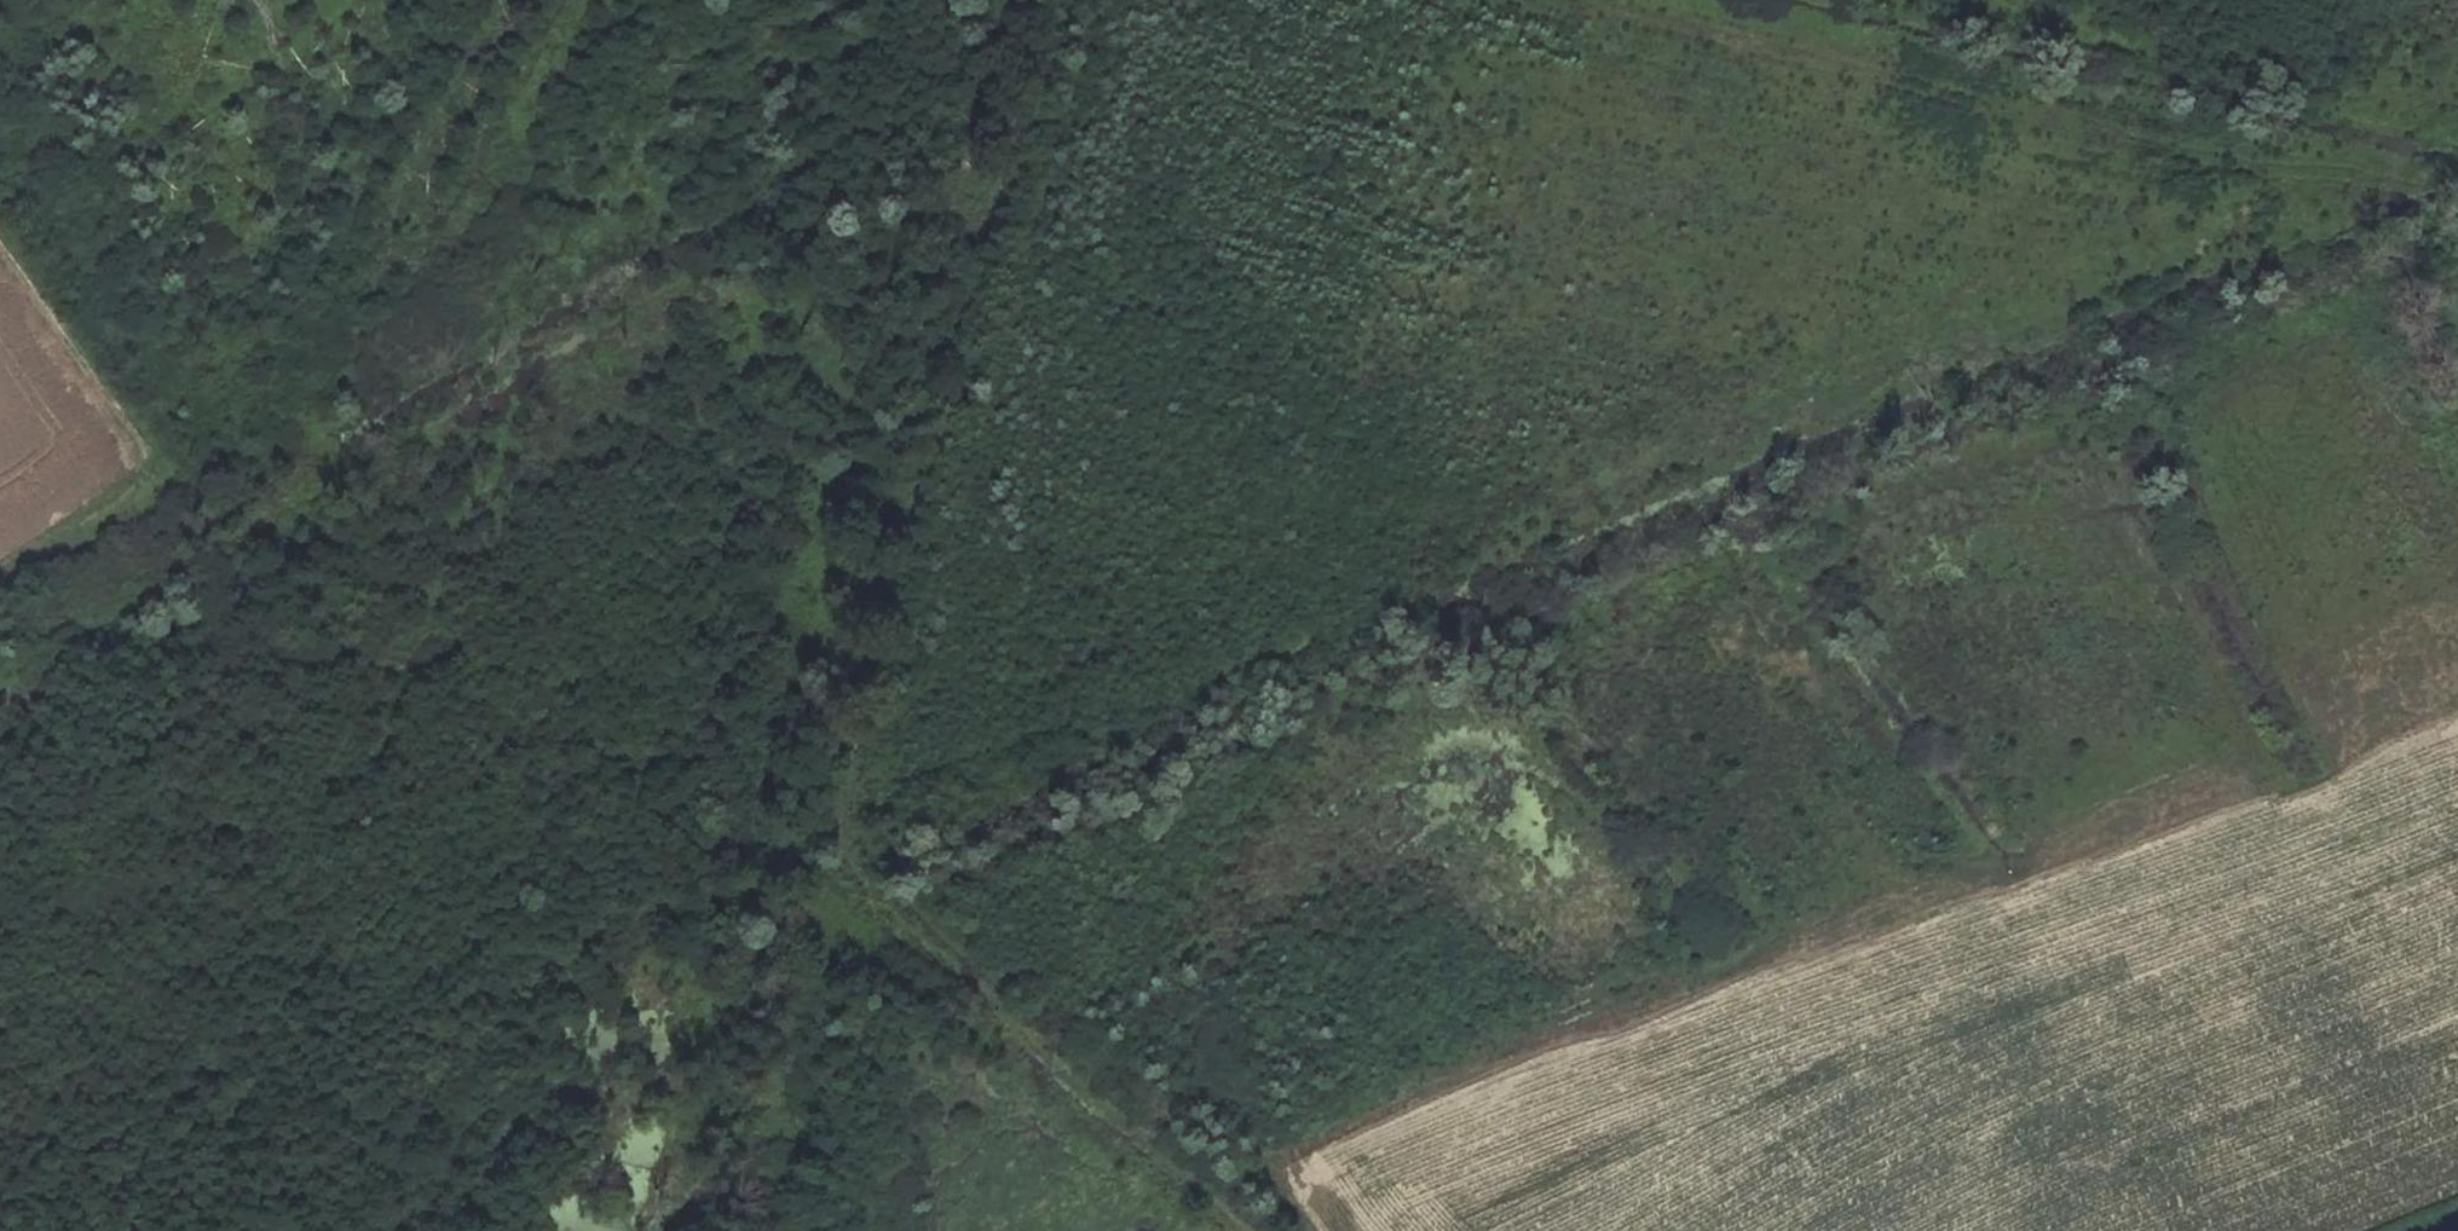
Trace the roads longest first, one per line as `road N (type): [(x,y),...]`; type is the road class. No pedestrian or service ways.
road 1 (track): [(0,588),(137,494)]

